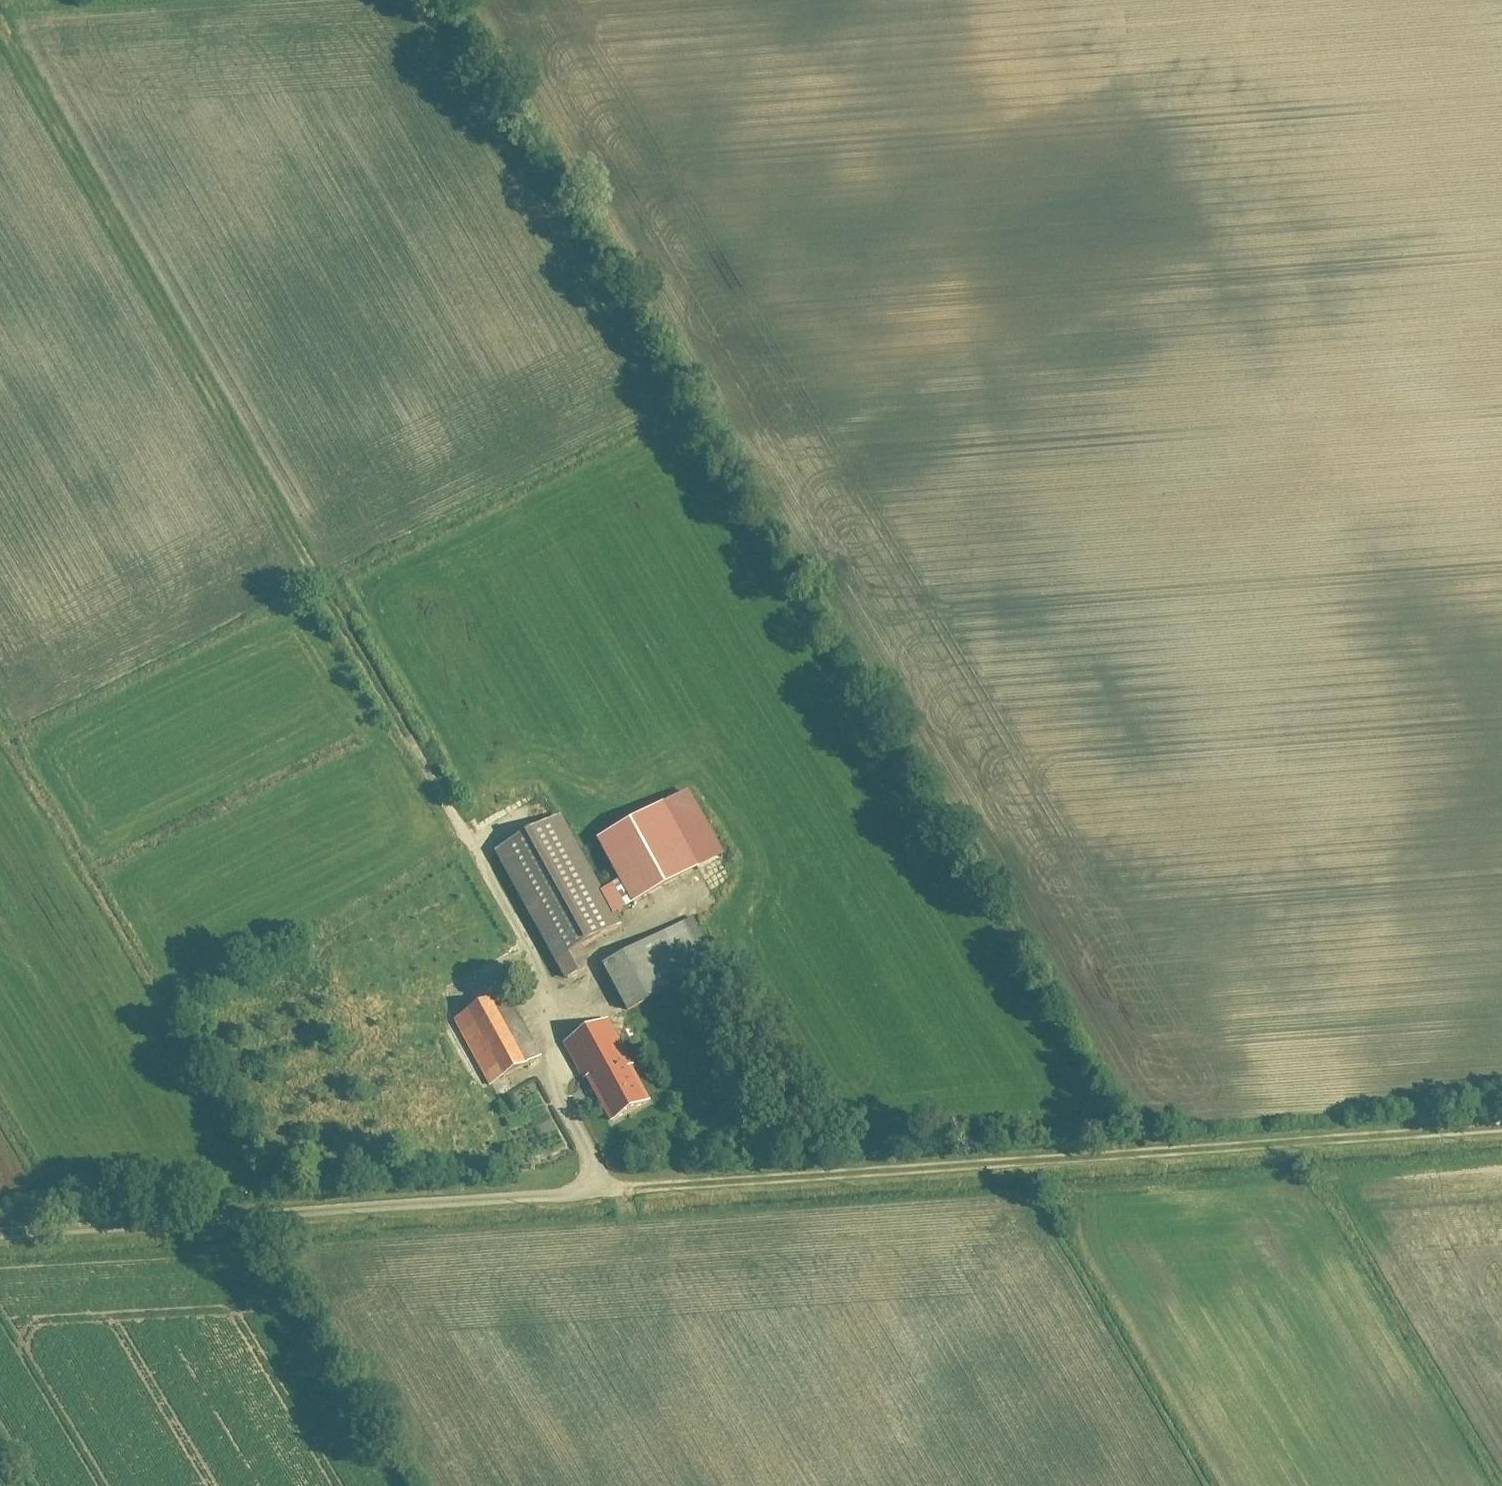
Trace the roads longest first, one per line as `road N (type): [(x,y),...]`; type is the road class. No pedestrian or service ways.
road 1 (track): [(1501,1131),(0,1235)]

